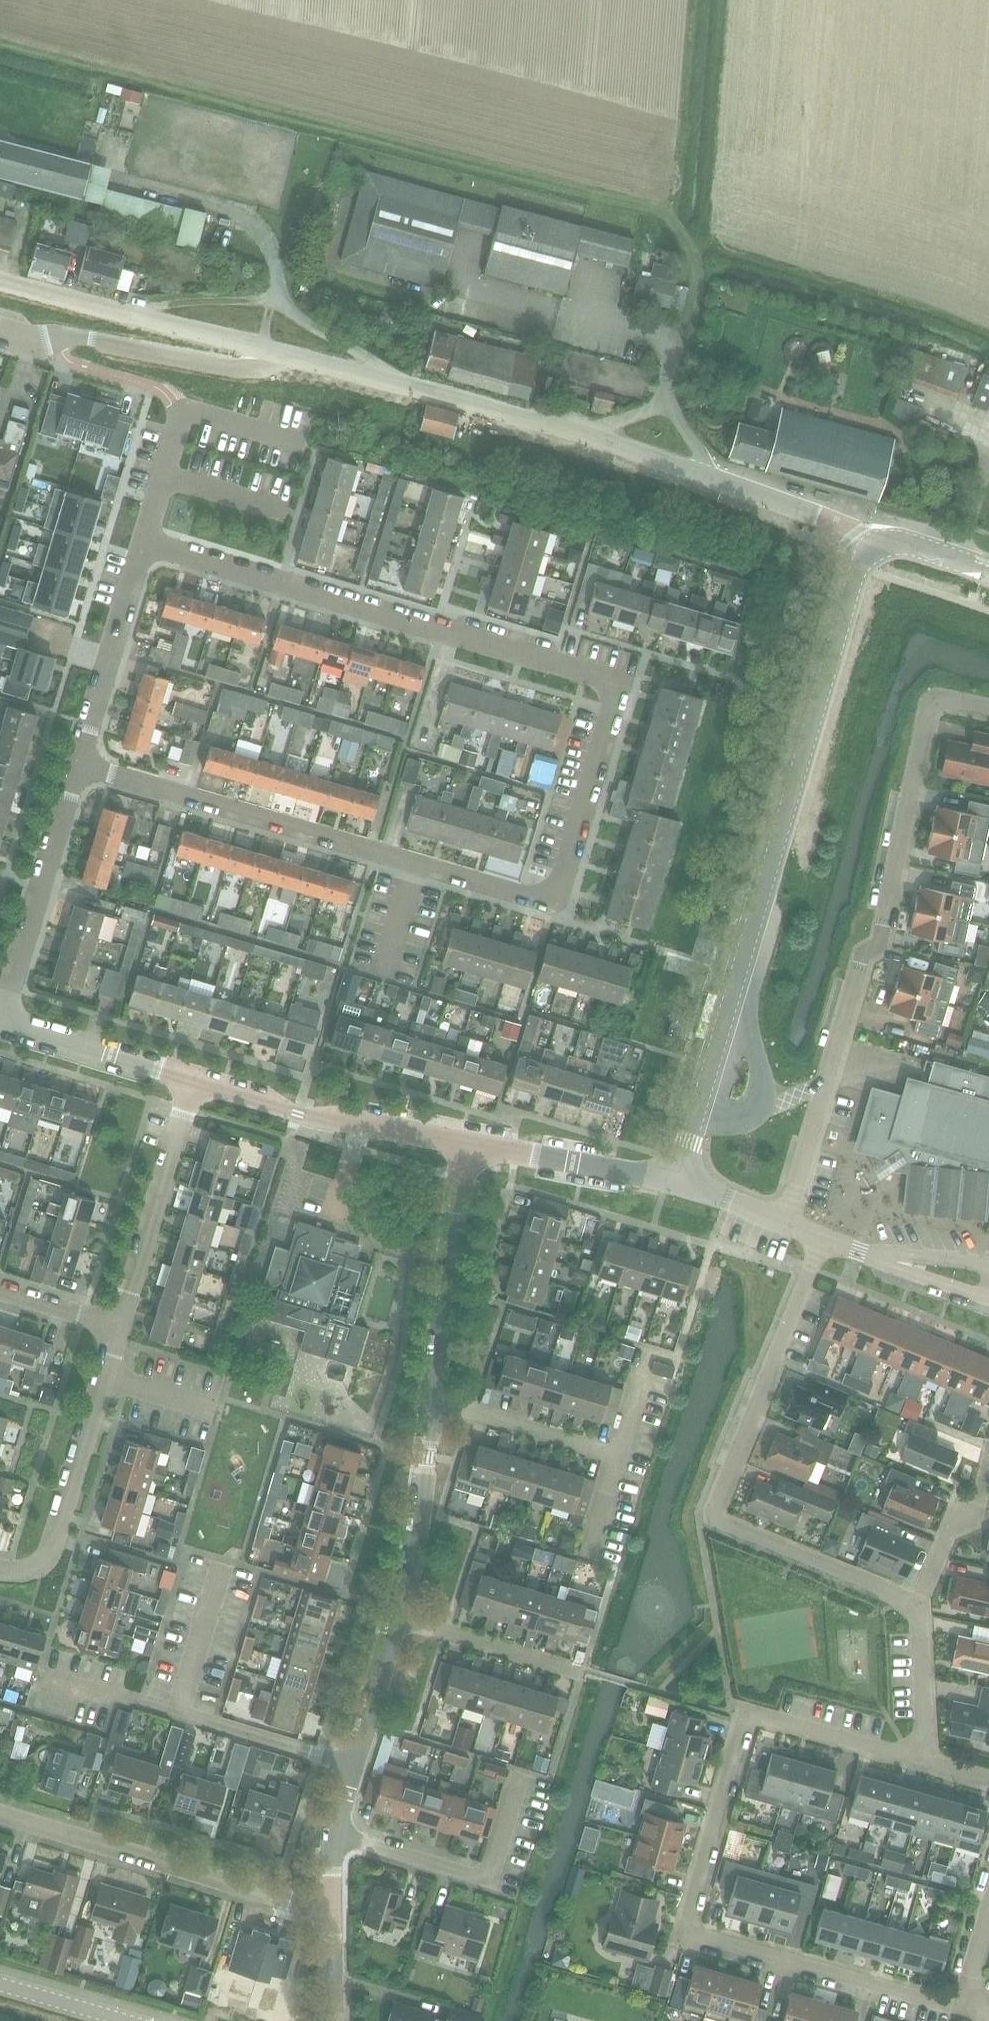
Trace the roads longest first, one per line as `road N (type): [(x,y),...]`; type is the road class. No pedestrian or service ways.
road 1 (residential): [(554,905),(617,678),(145,542)]
road 2 (residential): [(974,1999),(952,2005),(683,1930),(747,1710),(917,1759)]
road 3 (residential): [(677,1183),(872,531)]
road 4 (tertiary): [(872,531),(581,434),(300,356)]
road 5 (residential): [(785,1222),(860,960),(884,931),(937,706),(988,718)]
road 6 (residential): [(919,1610),(714,1517),(823,1239)]
road 7 (residential): [(554,905),(79,767)]
road 8 (residential): [(331,1911),(0,1814)]
road 9 (residential): [(300,356),(0,280)]
road 10 (tertiary): [(300,356),(241,366),(0,330)]
road 11 (residential): [(0,1574),(35,1573),(53,1543),(121,1326)]
road 12 (residential): [(463,1142),(301,1113),(193,1077)]
road 13 (residential): [(334,1836),(489,1880),(522,1771)]
road 14 (residential): [(6,1020),(79,767)]
road 15 (residential): [(441,1402),(463,1142)]
road 16 (residential): [(121,1326),(193,1077)]
road 17 (track): [(679,339),(698,253),(662,212),(594,189),(600,151)]
road 18 (residential): [(79,767),(145,542)]
road 19 (residential): [(400,1618),(441,1402)]
road 20 (residential): [(677,1183),(463,1142)]
road 21 (residential): [(193,1077),(6,1020)]
road 22 (residential): [(577,1674),(400,1618)]
road 23 (residential): [(615,1457),(441,1402)]
road 24 (residential): [(352,1761),(179,1714)]
road 25 (residential): [(352,1761),(400,1618)]
road 26 (residential): [(917,1759),(924,1725),(919,1610)]
road 27 (track): [(139,316),(168,305),(281,295)]
road 28 (residential): [(145,542),(182,411)]
road 29 (residential): [(0,1292),(121,1326)]
road 30 (unclassified): [(120,2020),(0,1986)]
road 31 (tertiary): [(872,531),(988,569)]
road 32 (track): [(675,227),(686,107)]

